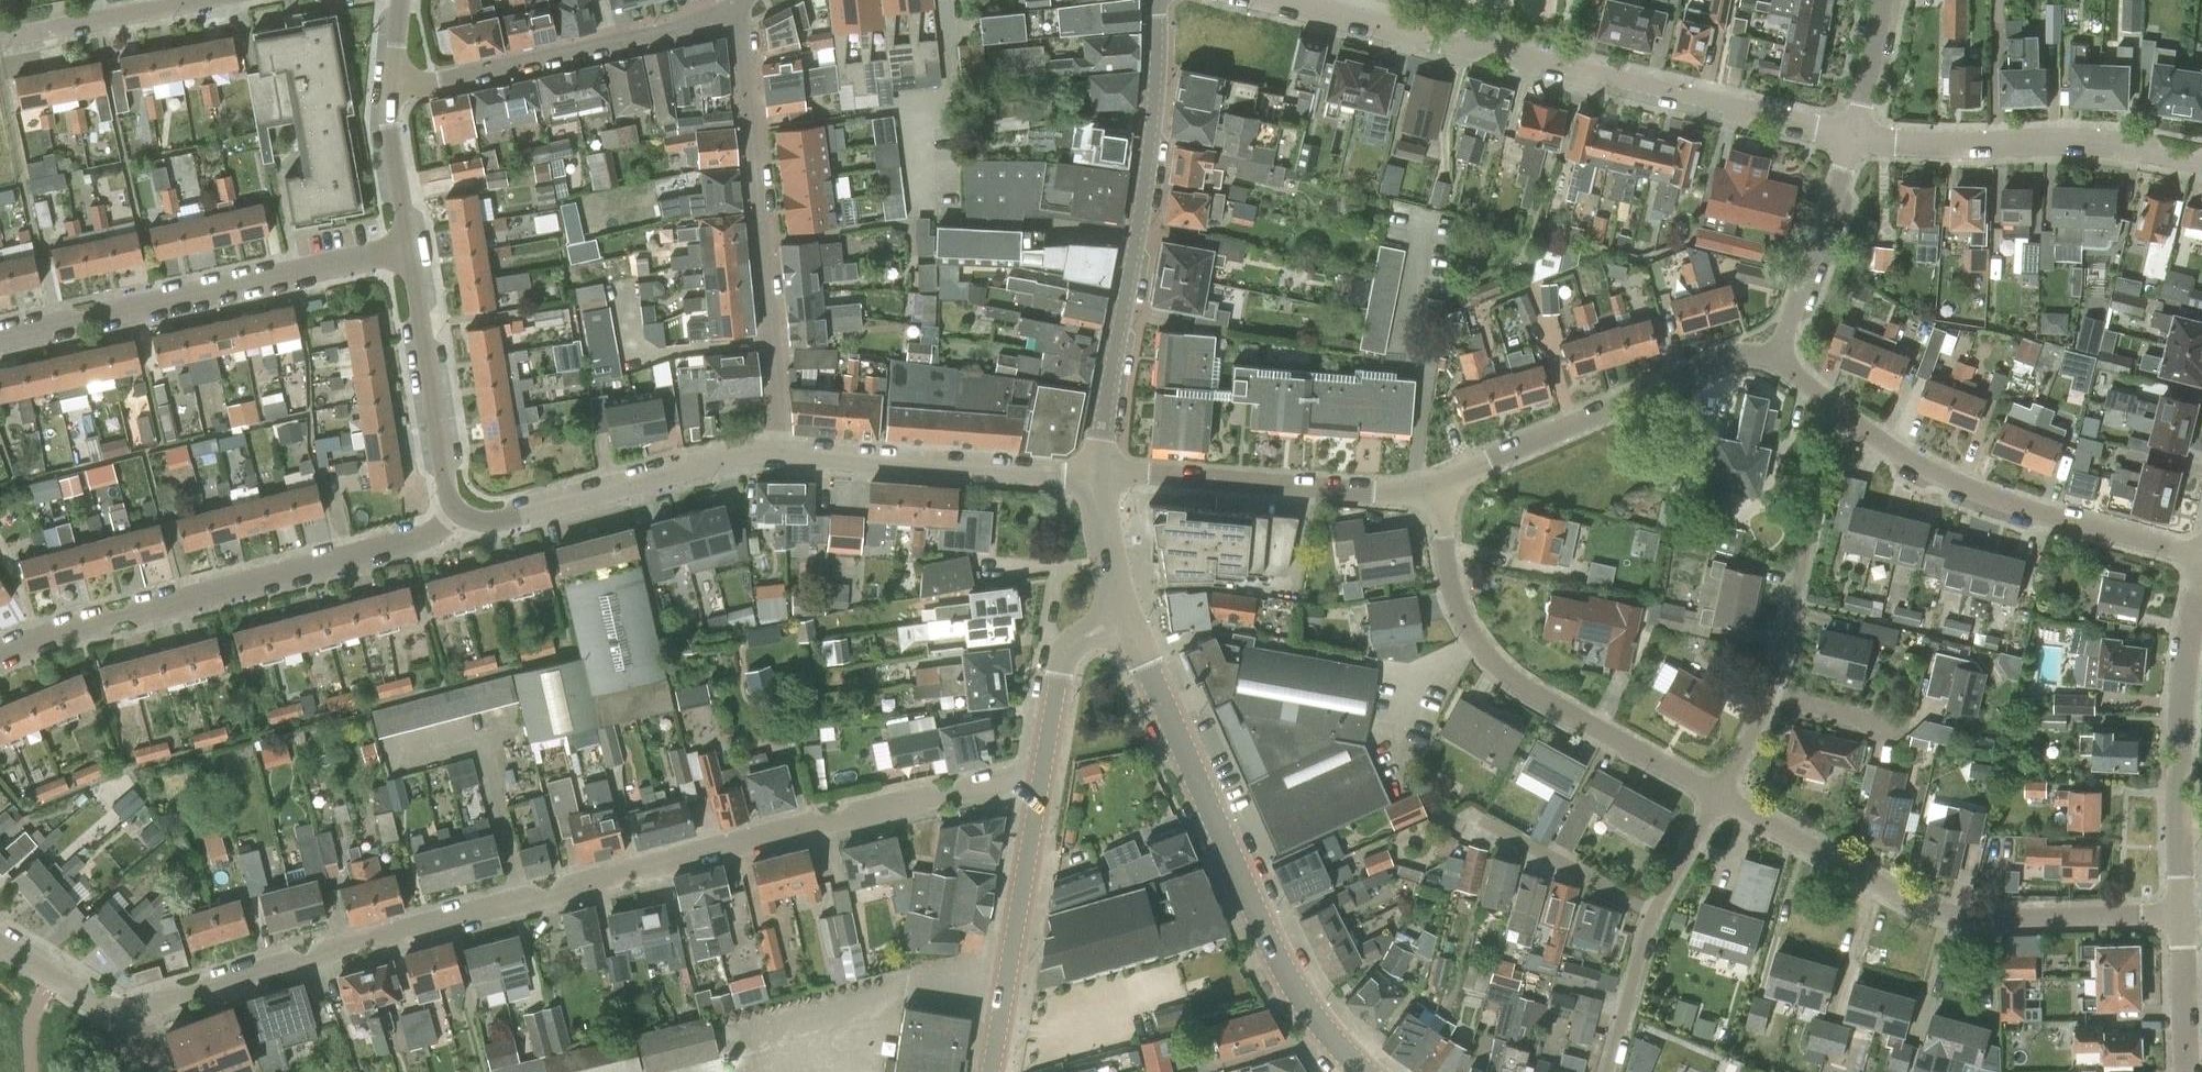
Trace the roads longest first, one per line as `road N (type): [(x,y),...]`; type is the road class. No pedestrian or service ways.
road 1 (residential): [(48,977),(98,1001),(148,1006),(692,854),(1044,772)]
road 2 (residential): [(1859,137),(1262,0)]
road 3 (tertiary): [(1362,1071),(1308,1013),(1270,940),(1123,621)]
road 4 (residential): [(0,663),(69,635),(446,533),(473,515)]
road 5 (residential): [(2183,912),(1950,916),(1718,796)]
road 6 (tertiary): [(1097,478),(1155,95),(1154,0)]
road 7 (residential): [(1718,796),(1524,689),(1480,647),(1459,604),(1437,483)]
road 8 (residential): [(779,452),(736,4)]
road 9 (residential): [(0,338),(409,254)]
road 10 (residential): [(1718,796),(1754,733),(1780,658),(1846,415)]
road 11 (residential): [(1846,415),(1903,458),(1980,498),(2201,557)]
road 12 (residential): [(1437,483),(1730,358),(1781,356)]
road 13 (residential): [(392,96),(700,25),(736,4)]
road 14 (residential): [(2201,164),(2124,147),(1859,137)]
road 15 (residential): [(1437,483),(1380,491),(1097,478)]
road 16 (residential): [(2183,912),(2182,686),(2201,587)]
road 17 (tertiary): [(779,452),(1097,478)]
road 18 (tertiary): [(473,515),(522,513),(779,452)]
road 19 (unclassified): [(996,1071),(1044,772)]
road 20 (tertiary): [(409,254),(448,487),(473,515)]
road 21 (residential): [(1781,356),(1859,137)]
road 22 (residential): [(13,40),(206,0)]
road 23 (residential): [(1654,915),(1485,822)]
road 24 (unclassified): [(1044,772),(1065,655),(1086,633),(1123,621)]
road 25 (residential): [(1608,1071),(1654,915)]
road 26 (residential): [(2190,1071),(2183,912)]
road 27 (tertiary): [(392,96),(409,254)]
road 28 (tertiary): [(1123,621),(1097,478)]
road 29 (residential): [(1859,137),(1883,0)]
road 30 (residential): [(1654,915),(1718,796)]

